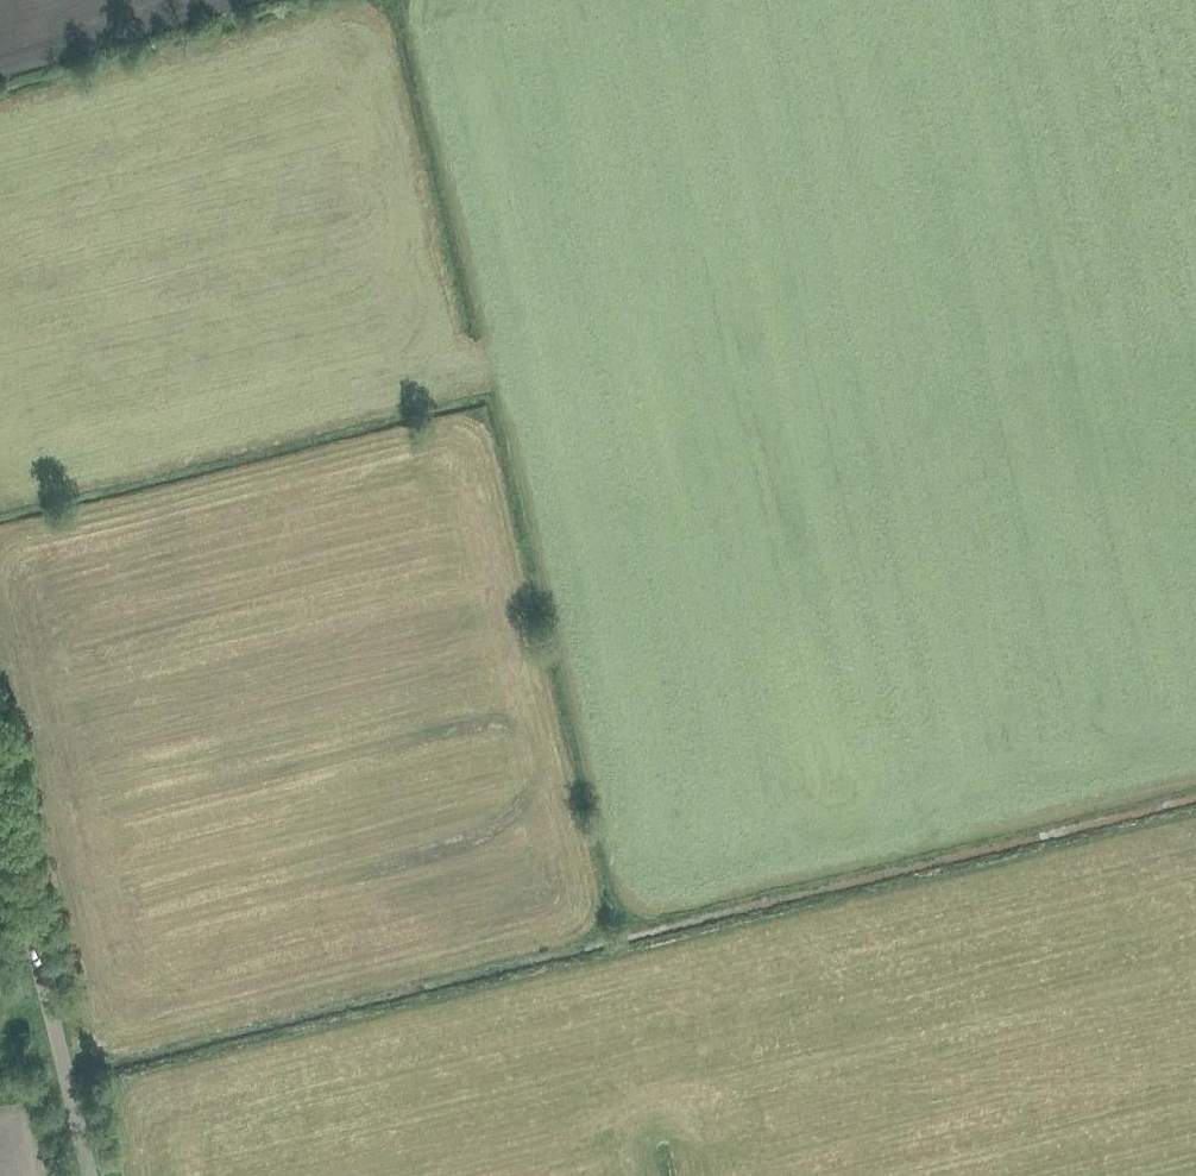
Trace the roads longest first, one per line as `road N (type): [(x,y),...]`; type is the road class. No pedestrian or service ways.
road 1 (unclassified): [(96,1175),(49,971),(0,852)]

